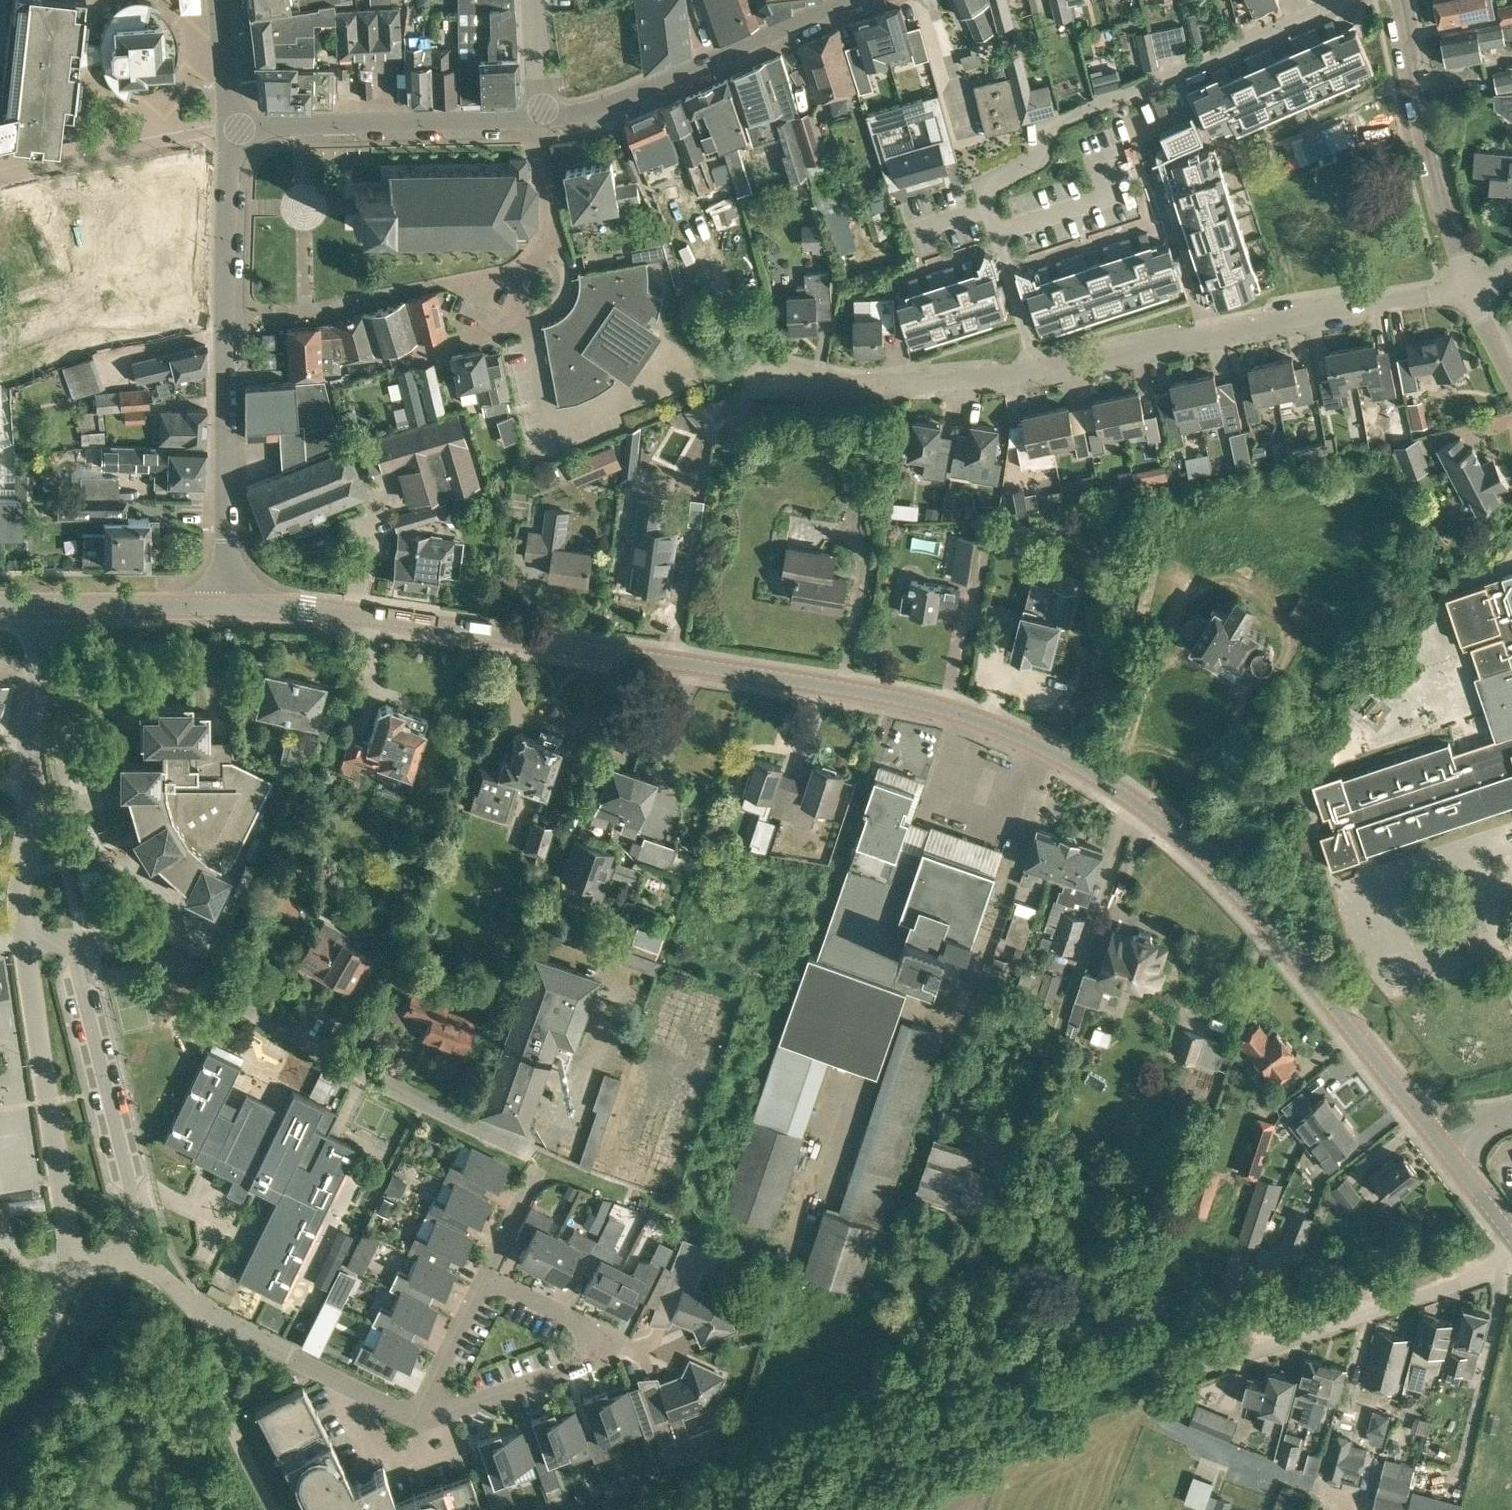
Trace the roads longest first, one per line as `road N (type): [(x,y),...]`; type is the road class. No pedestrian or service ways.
road 1 (tertiary): [(1442,1148),(1246,901),(1194,848),(1093,774),(1011,732),(907,697),(375,618),(223,609)]
road 2 (residential): [(489,1274),(536,1177),(535,1158),(134,945),(74,942)]
road 3 (tertiary): [(223,609),(228,126)]
road 4 (residential): [(1038,375),(1468,289)]
road 5 (residential): [(994,206),(989,189),(1079,114),(1353,0)]
road 6 (residential): [(1164,1385),(1461,1282),(1511,1248)]
road 7 (residential): [(26,943),(20,888),(35,812),(29,684),(42,609)]
road 8 (tertiary): [(548,123),(616,106),(859,0)]
road 9 (residential): [(415,1422),(582,1360),(597,1341),(489,1274)]
road 10 (residential): [(119,1258),(134,1217),(74,942)]
road 11 (residential): [(72,1264),(26,943)]
road 12 (tertiary): [(228,126),(548,123)]
road 13 (residential): [(1468,289),(1421,125),(1401,0)]
road 14 (residential): [(751,372),(856,382),(1038,375)]
road 15 (residential): [(198,1312),(415,1422)]
road 16 (residential): [(272,1509),(223,1406),(198,1312)]
road 17 (tertiary): [(223,609),(42,609)]
road 18 (residential): [(415,1422),(489,1274)]
road 19 (residential): [(0,1401),(41,1350),(72,1264)]
road 20 (residential): [(1003,231),(1121,188),(1110,162)]
road 21 (residential): [(1038,375),(1003,231)]
road 22 (residential): [(520,318),(568,292),(557,210)]
road 23 (tertiary): [(228,126),(219,0)]
road 24 (residential): [(536,0),(548,123)]

